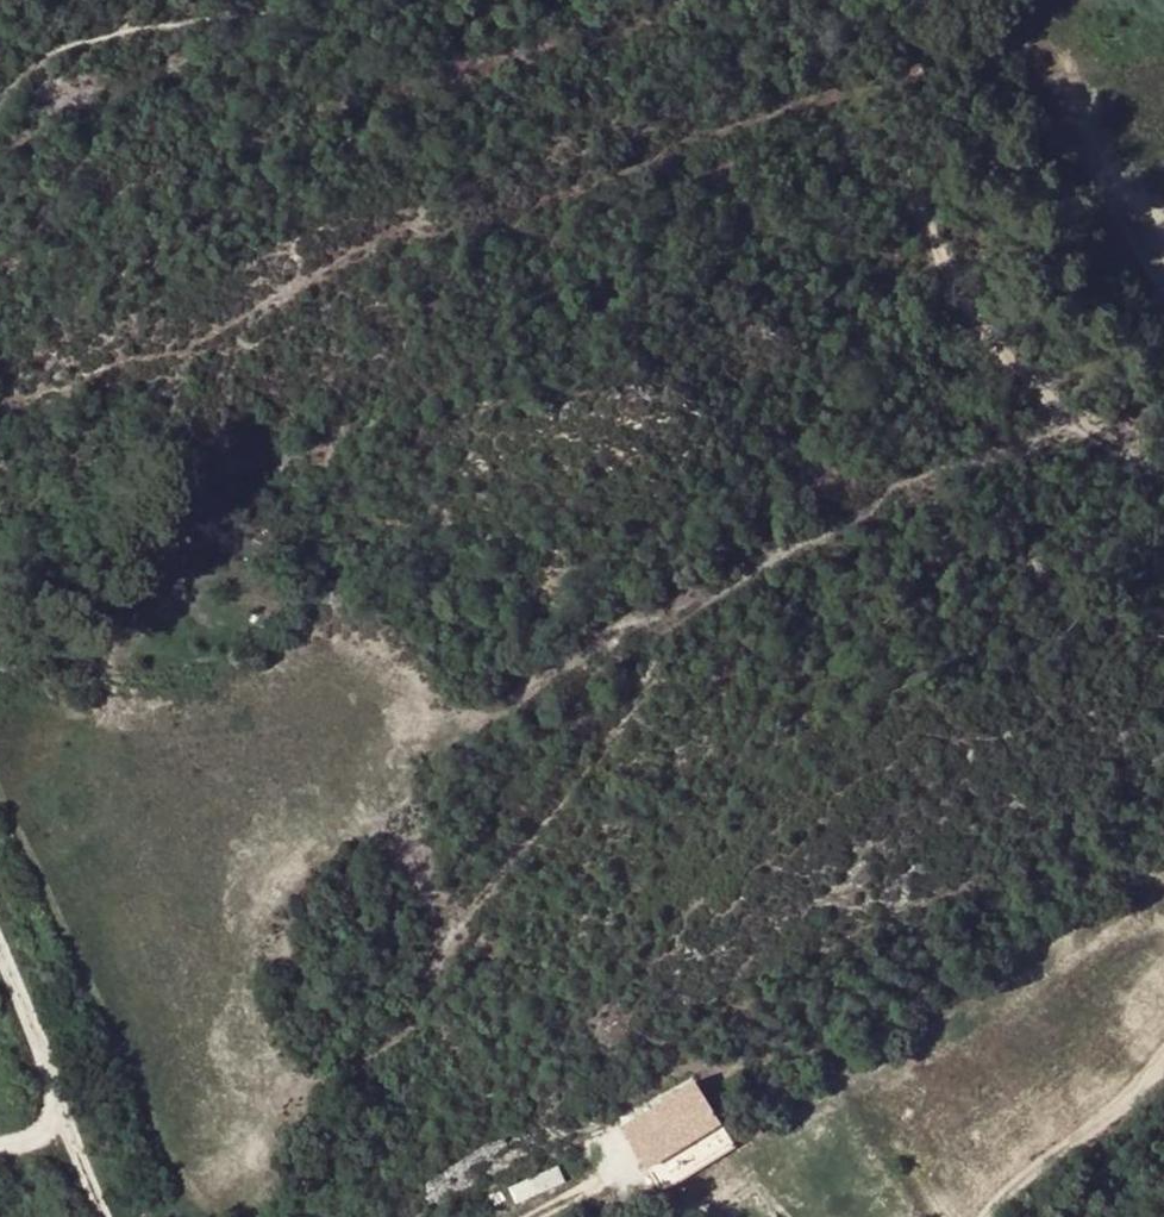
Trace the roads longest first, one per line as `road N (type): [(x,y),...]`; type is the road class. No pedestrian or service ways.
road 1 (track): [(1163,464),(1029,390),(948,285),(866,68),(917,0)]
road 2 (track): [(733,1180),(832,1096),(1163,859)]
road 3 (residential): [(0,948),(66,1118)]

